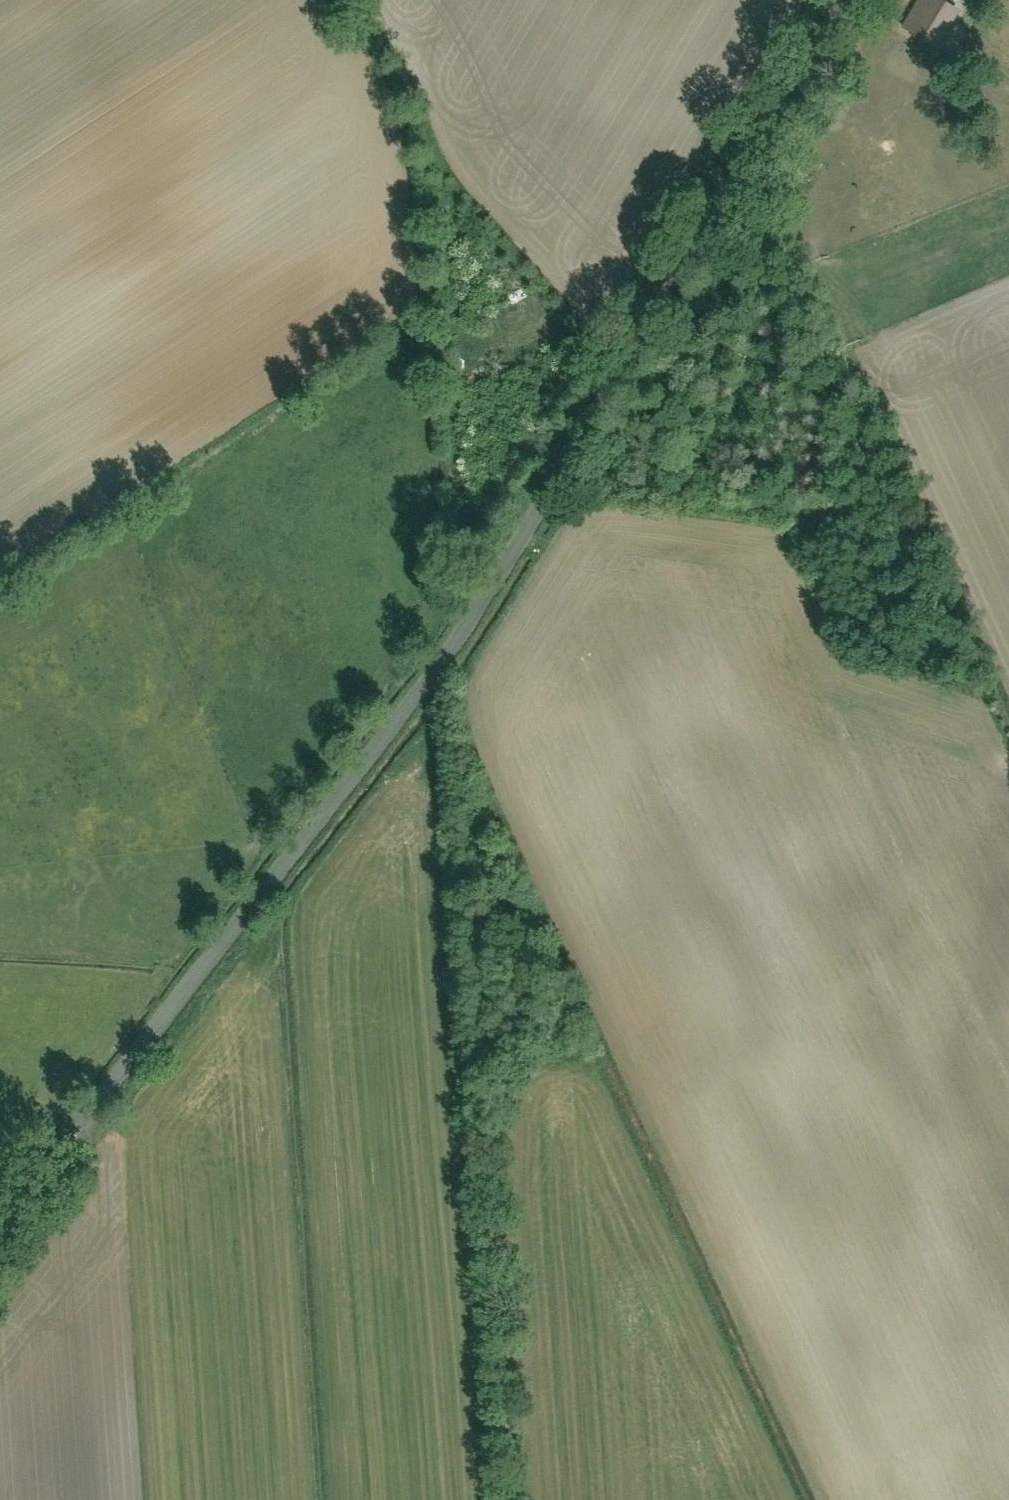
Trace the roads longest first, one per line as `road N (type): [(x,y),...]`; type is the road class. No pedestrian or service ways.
road 1 (unclassified): [(0,1222),(449,656),(695,271),(853,0)]

